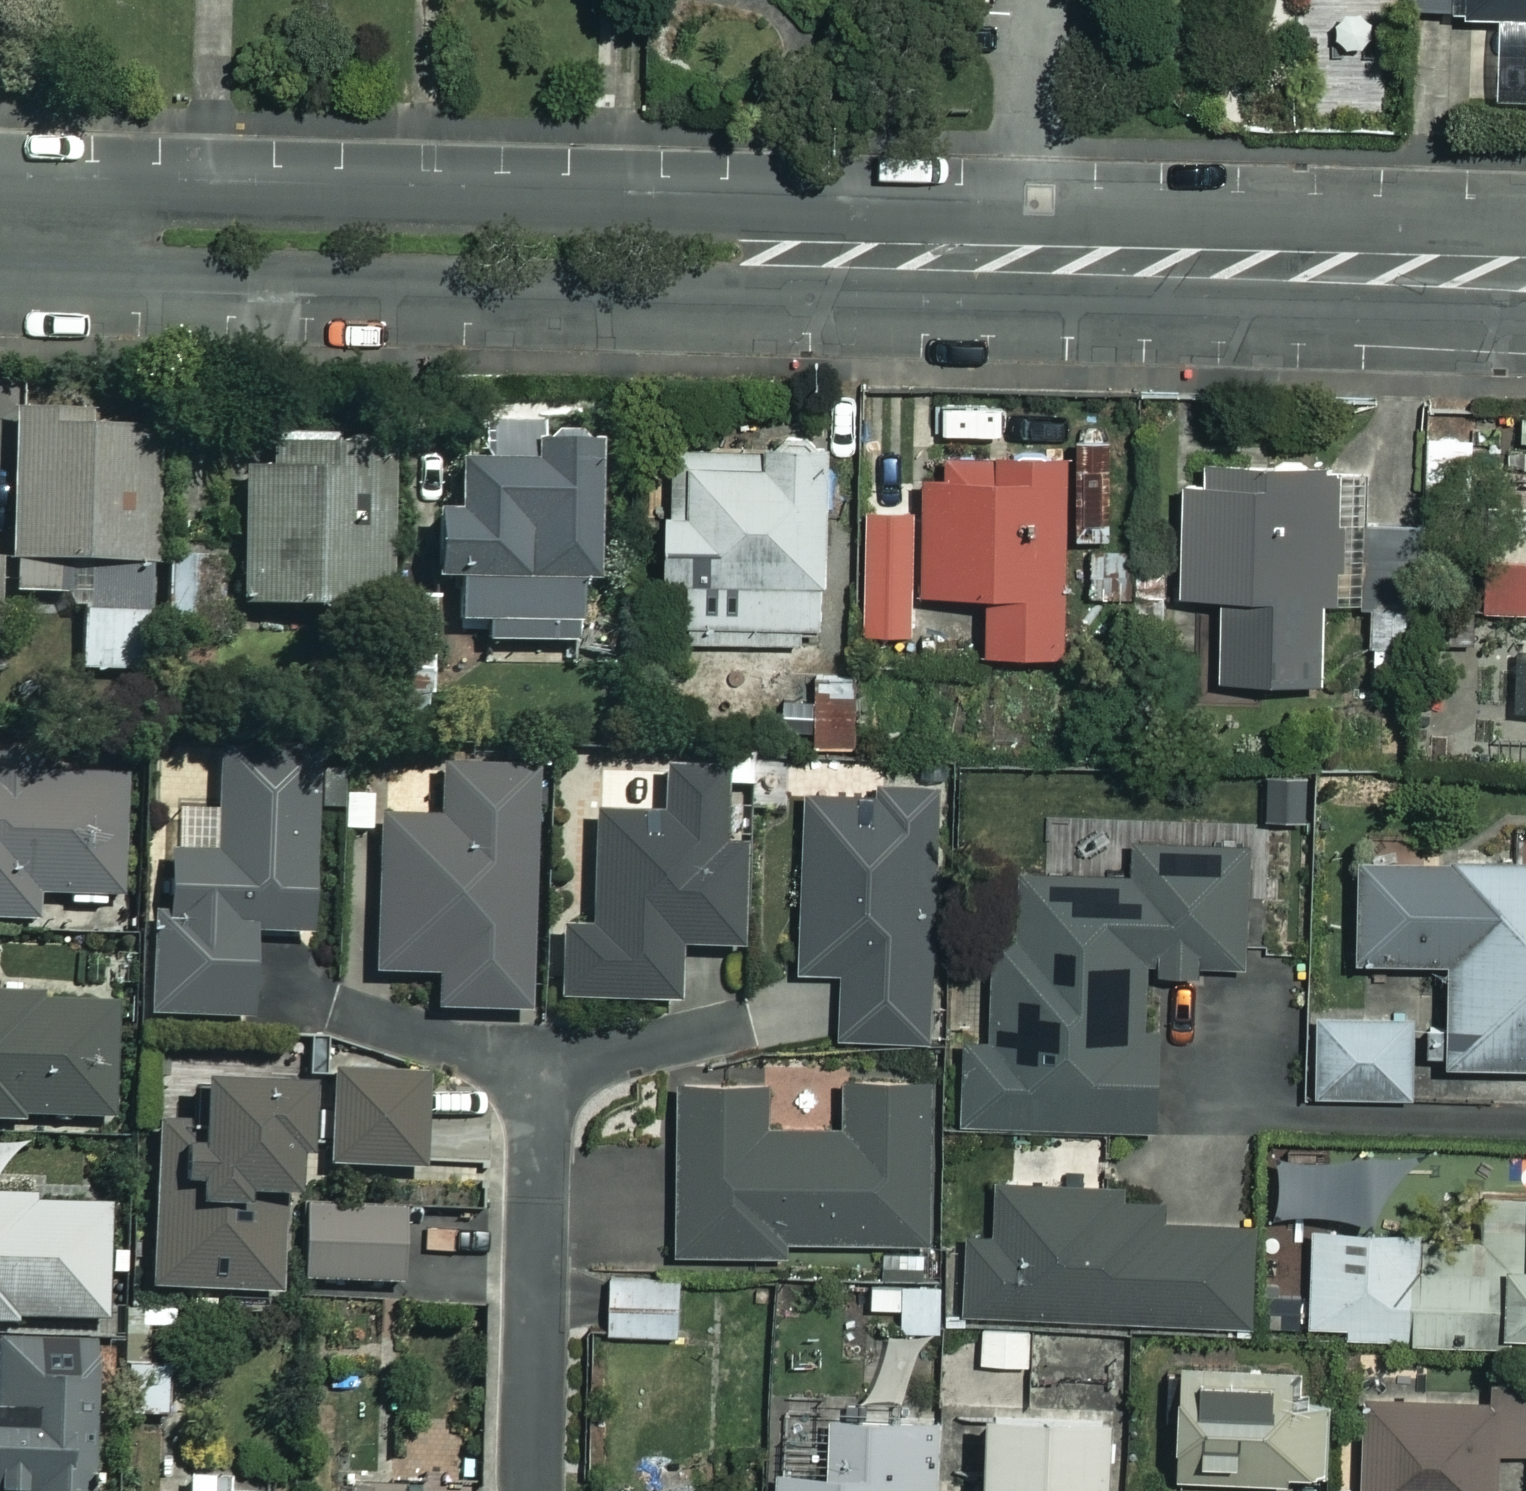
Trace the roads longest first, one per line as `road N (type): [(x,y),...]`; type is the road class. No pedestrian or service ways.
road 1 (tertiary): [(0,188),(1430,231)]
road 2 (tertiary): [(1402,316),(0,275)]
road 3 (residential): [(537,1071),(536,1490)]
road 4 (residential): [(537,1071),(726,1033)]
road 5 (residential): [(354,1011),(537,1071)]
road 6 (tertiary): [(1525,320),(1402,316)]

